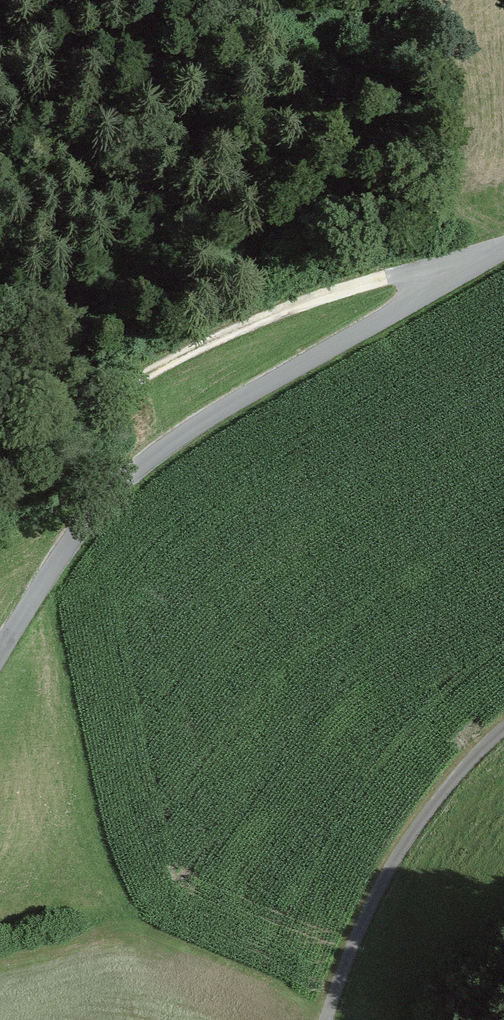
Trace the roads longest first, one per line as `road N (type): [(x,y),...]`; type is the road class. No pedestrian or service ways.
road 1 (unclassified): [(0,648),(73,538),(147,462),(190,430),(503,252)]
road 2 (track): [(503,250),(291,307),(184,354),(0,468)]
road 3 (track): [(327,1019),(363,921),(407,841),(503,729)]

